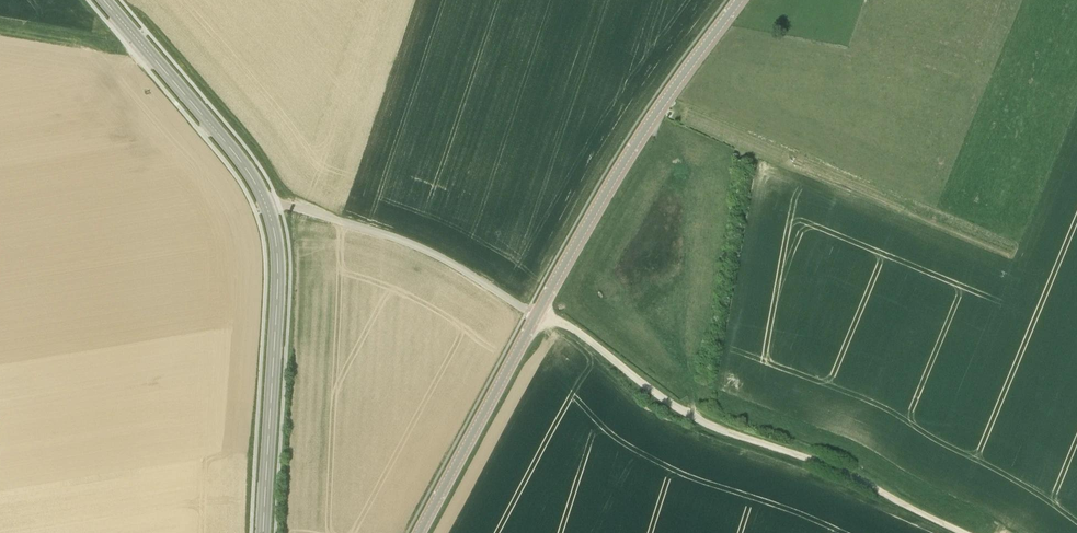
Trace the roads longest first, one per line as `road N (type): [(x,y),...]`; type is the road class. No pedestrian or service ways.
road 1 (track): [(962,532),(833,467),(710,425),(538,312)]
road 2 (tertiary): [(538,312),(647,126),(739,0)]
road 3 (tertiary): [(263,532),(278,277),(267,206)]
road 4 (unclassified): [(538,312),(405,241),(281,203),(267,206)]
road 5 (tertiary): [(267,206),(231,149),(104,0)]
road 6 (tertiary): [(419,532),(538,312)]

